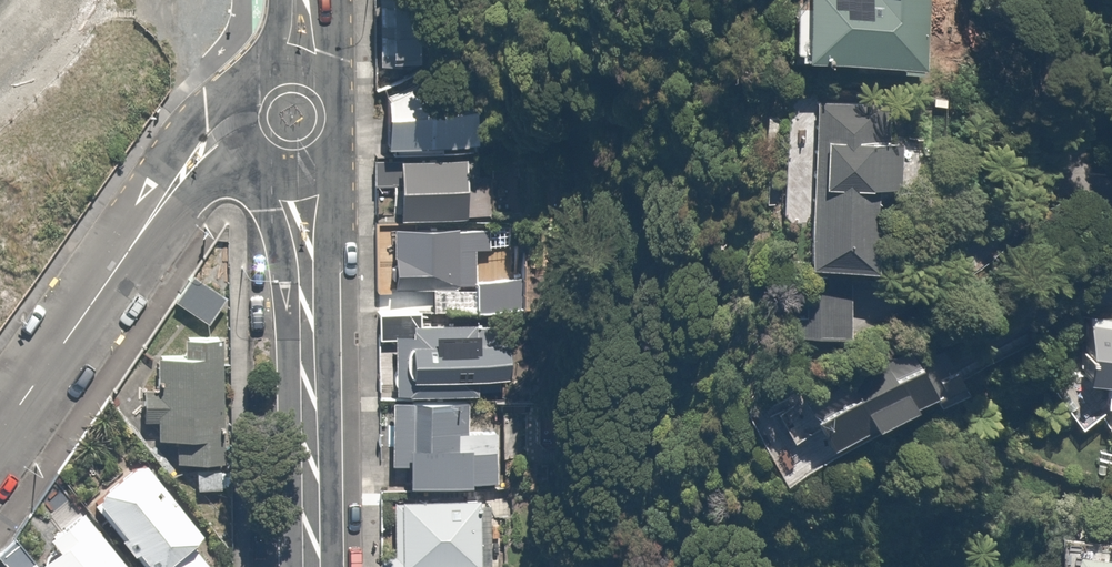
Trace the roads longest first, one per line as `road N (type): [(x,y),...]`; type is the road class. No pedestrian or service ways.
road 1 (residential): [(0,433),(209,144),(305,114)]
road 2 (secondary): [(305,114),(313,566)]
road 3 (residential): [(1111,121),(1084,133),(1071,163),(1086,187),(1111,194)]

